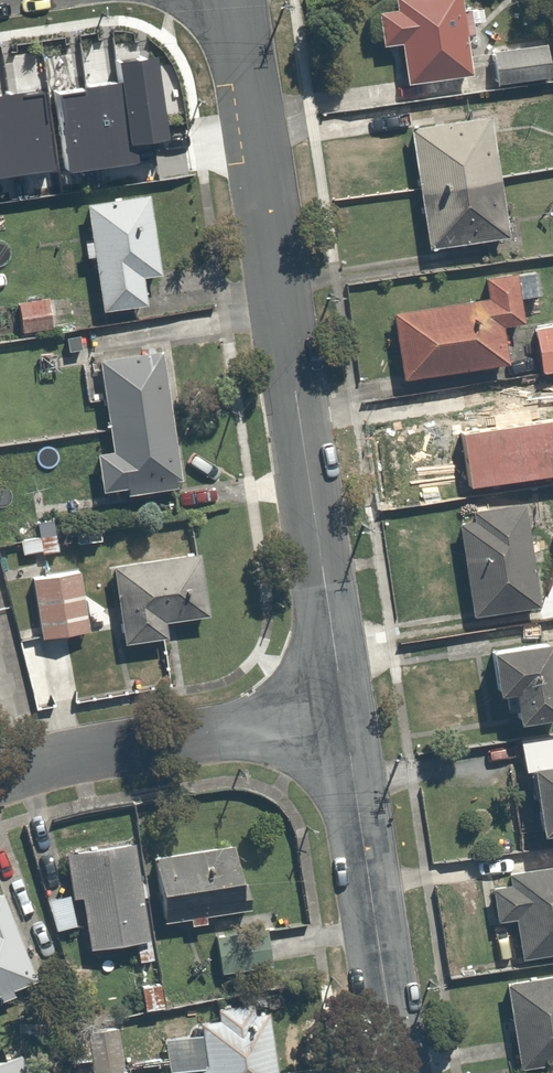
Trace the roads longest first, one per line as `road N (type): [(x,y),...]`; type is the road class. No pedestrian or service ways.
road 1 (unclassified): [(344,716),(239,0)]
road 2 (unclassified): [(398,1072),(344,716)]
road 3 (residential): [(0,775),(76,753),(344,716)]

